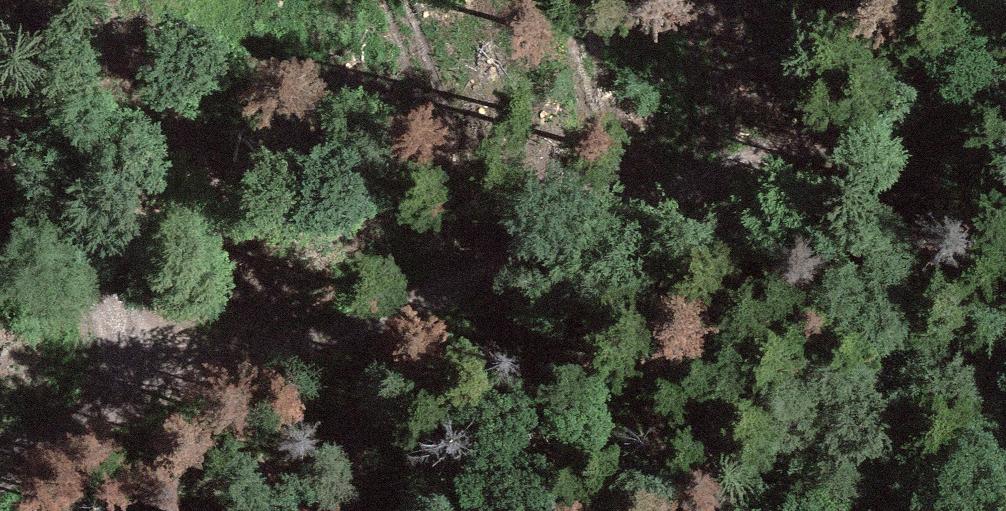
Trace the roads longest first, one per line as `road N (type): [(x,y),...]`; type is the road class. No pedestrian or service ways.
road 1 (track): [(1005,93),(799,146),(0,437)]
road 2 (track): [(799,146),(816,297),(809,510)]
road 3 (track): [(164,371),(0,121)]

